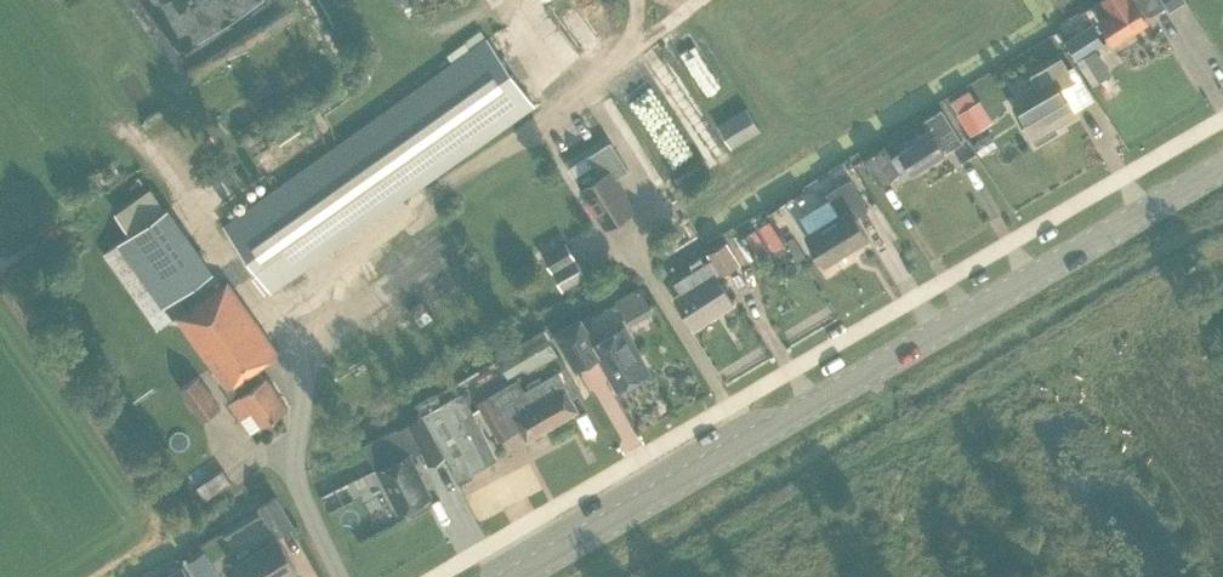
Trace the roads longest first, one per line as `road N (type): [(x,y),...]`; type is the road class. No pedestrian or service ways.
road 1 (secondary): [(527,576),(1222,167)]

